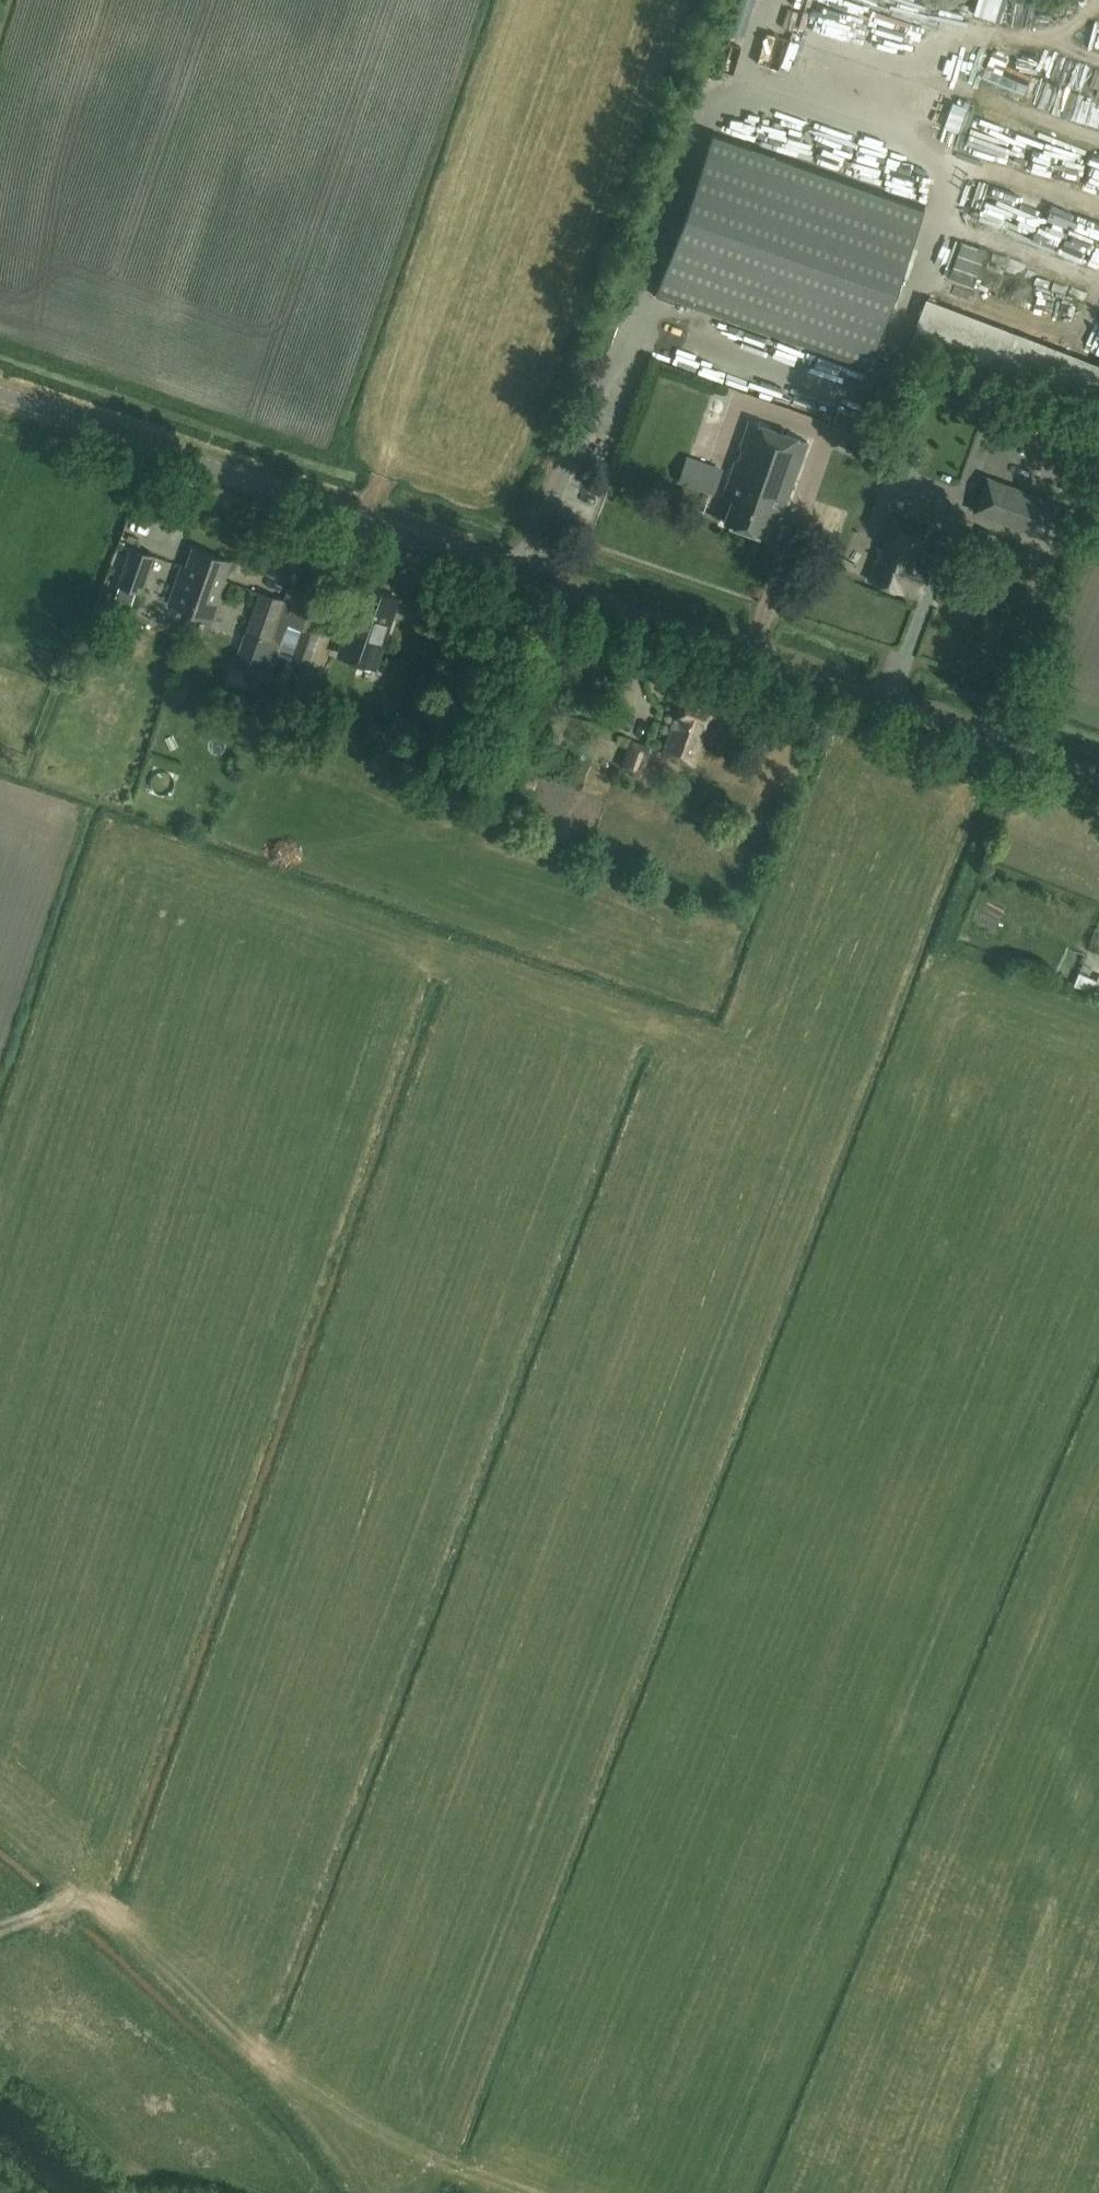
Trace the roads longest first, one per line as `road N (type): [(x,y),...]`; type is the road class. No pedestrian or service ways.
road 1 (tertiary): [(1098,777),(0,393)]

